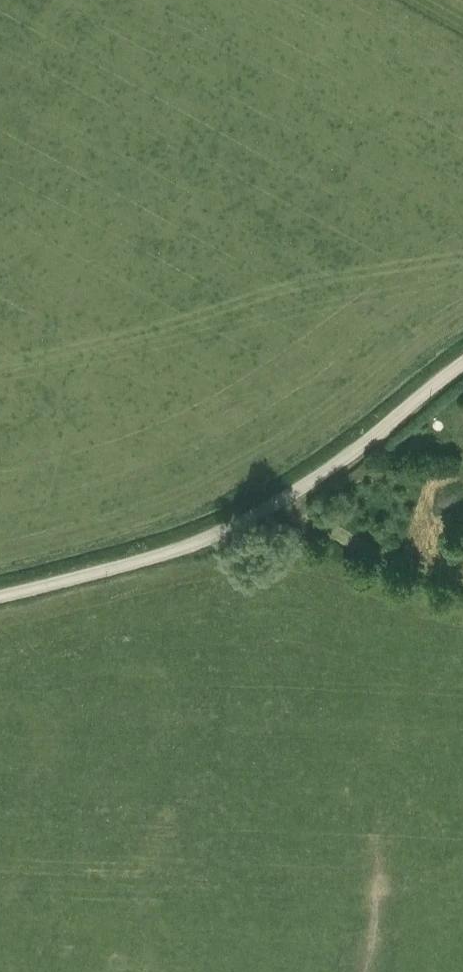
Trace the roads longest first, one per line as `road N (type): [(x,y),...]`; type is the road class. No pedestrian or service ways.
road 1 (unclassified): [(0,590),(160,555),(220,530),(323,475),(462,365)]

